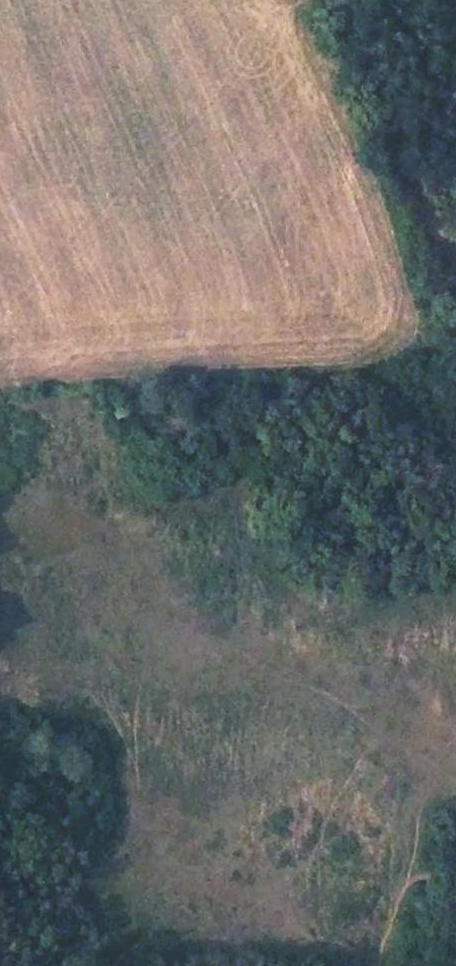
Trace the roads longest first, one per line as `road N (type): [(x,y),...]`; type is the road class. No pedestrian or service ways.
road 1 (track): [(455,283),(344,0)]

